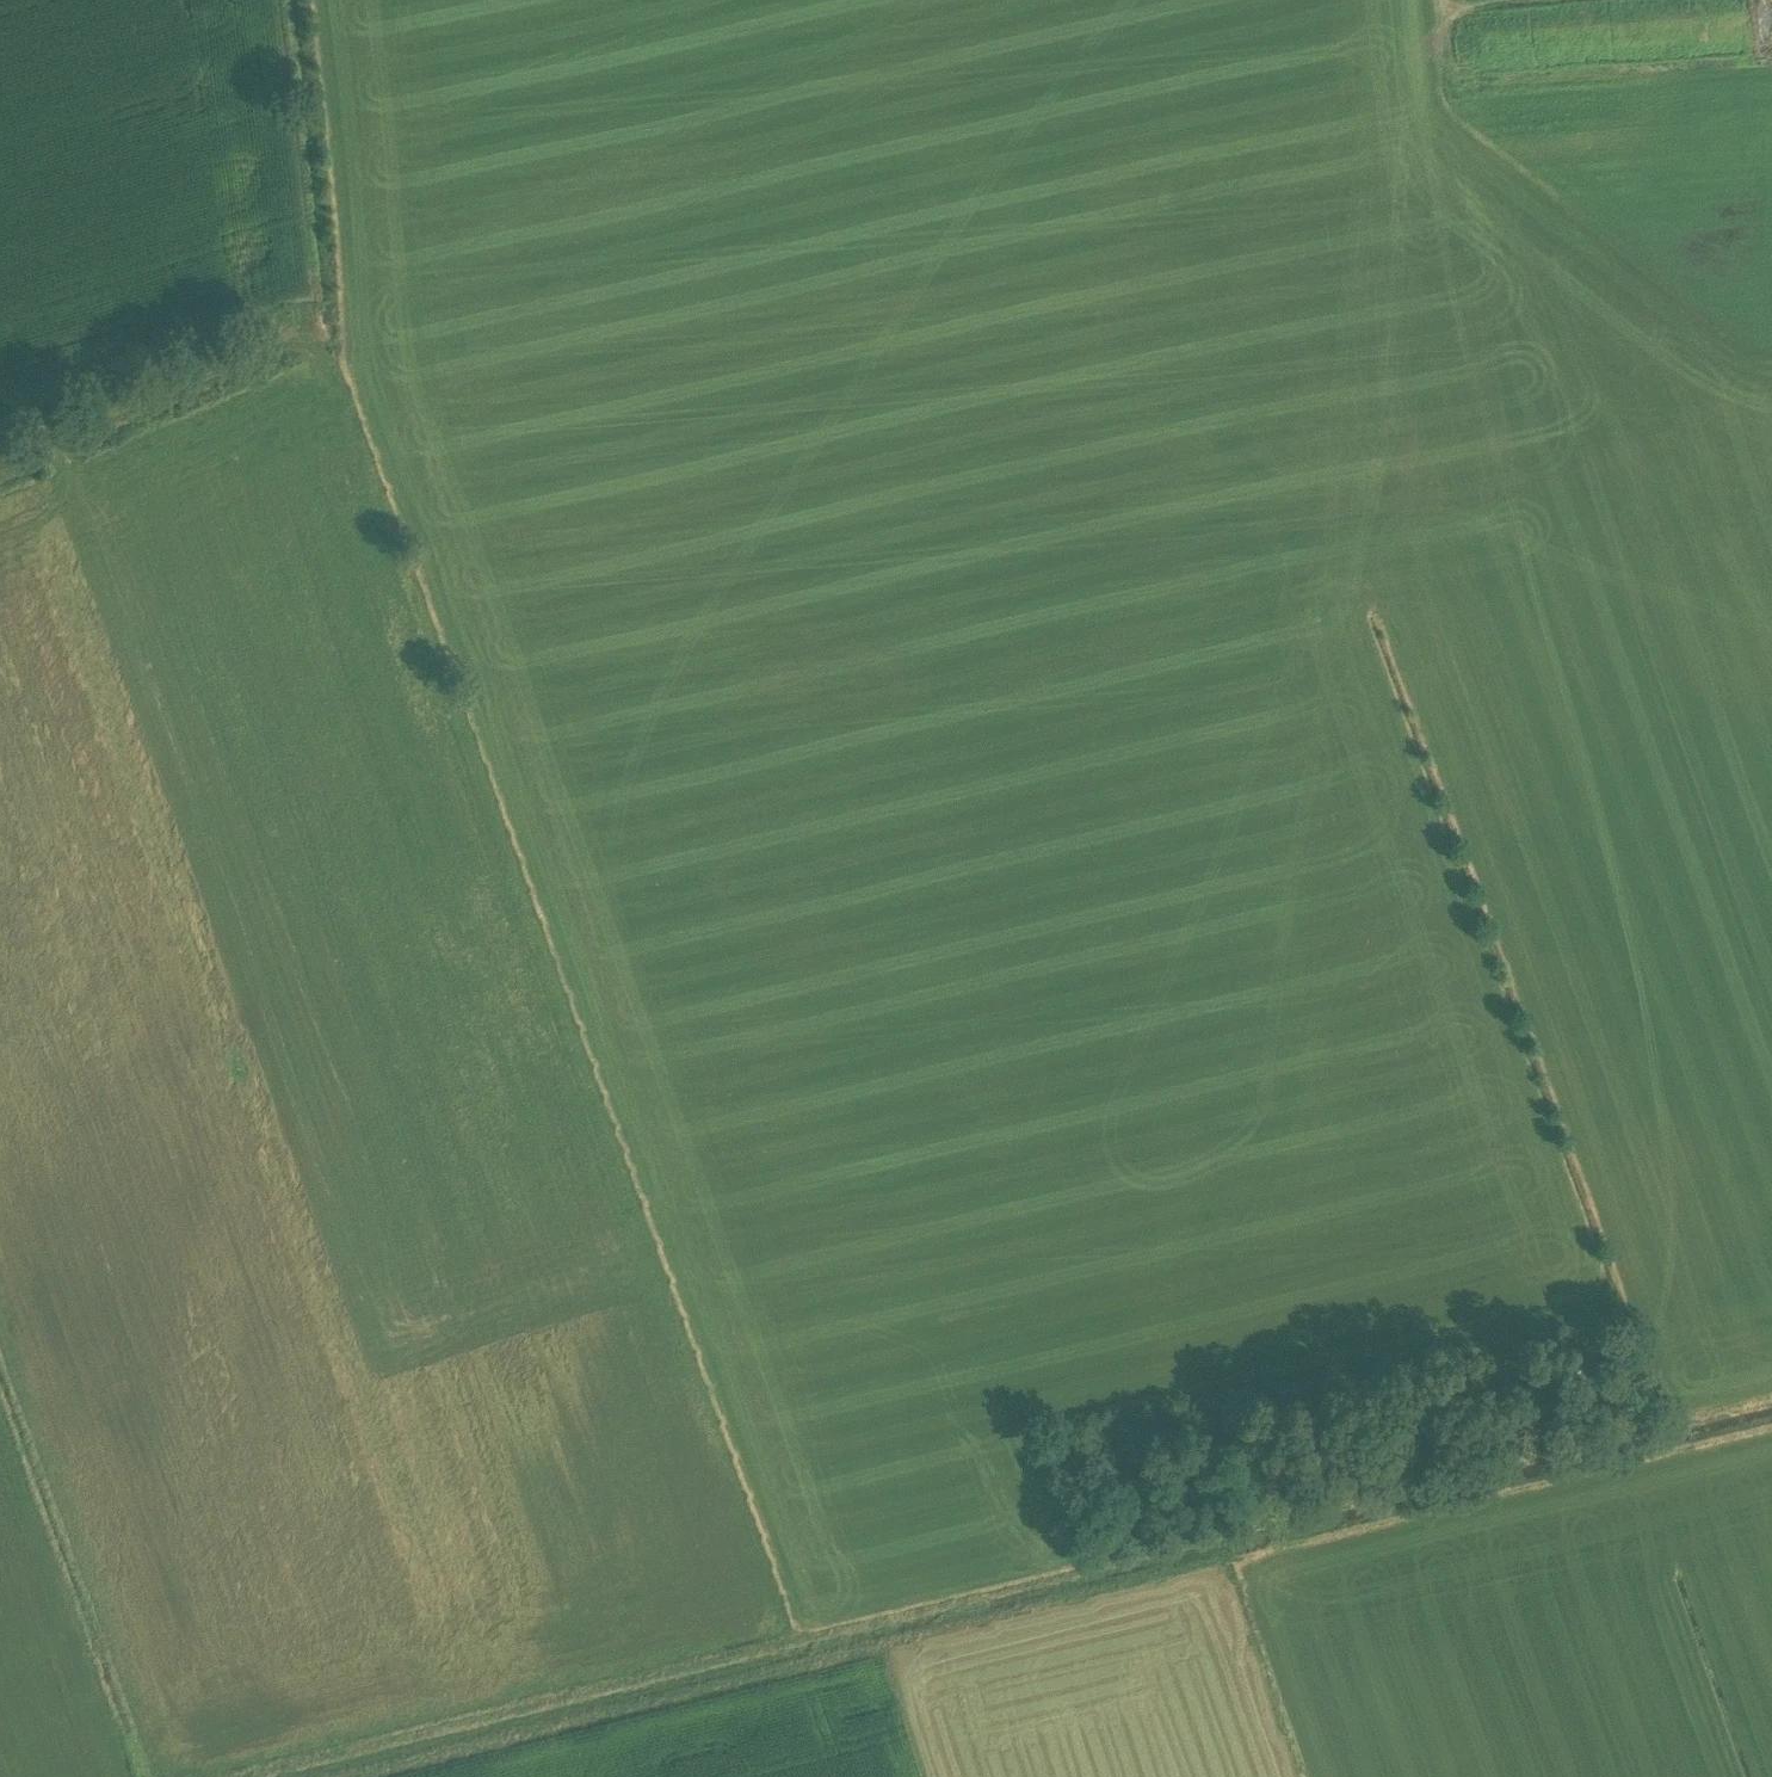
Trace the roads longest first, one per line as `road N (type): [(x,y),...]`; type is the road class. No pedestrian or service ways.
road 1 (track): [(0,462),(306,336)]

